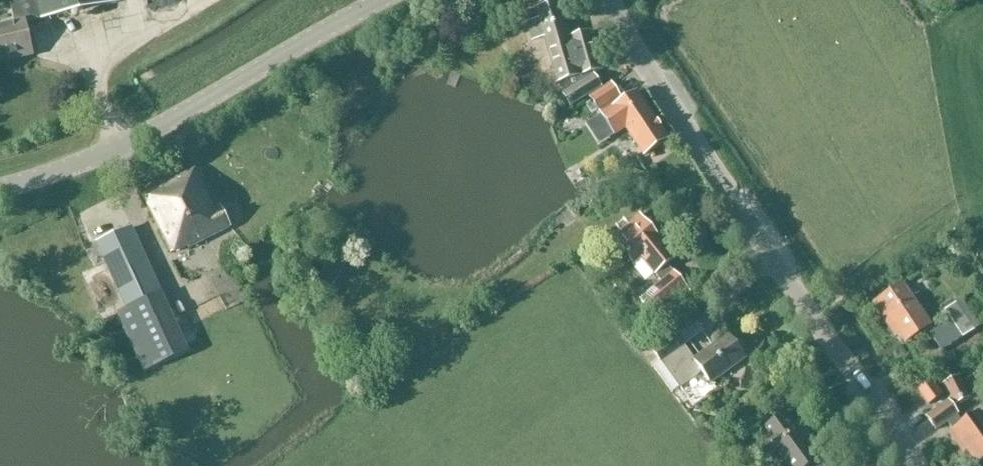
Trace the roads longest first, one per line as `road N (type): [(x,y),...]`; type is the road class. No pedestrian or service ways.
road 1 (tertiary): [(916,465),(611,0)]
road 2 (tertiary): [(383,0),(85,169),(0,186)]

